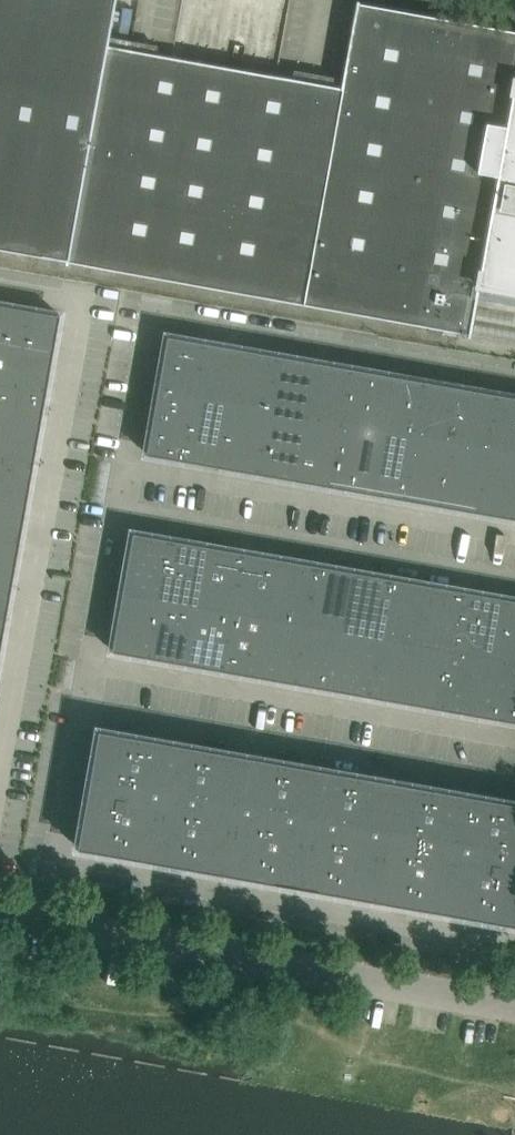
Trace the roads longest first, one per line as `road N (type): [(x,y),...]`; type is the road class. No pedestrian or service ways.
road 1 (unclassified): [(514,1008),(0,914)]

